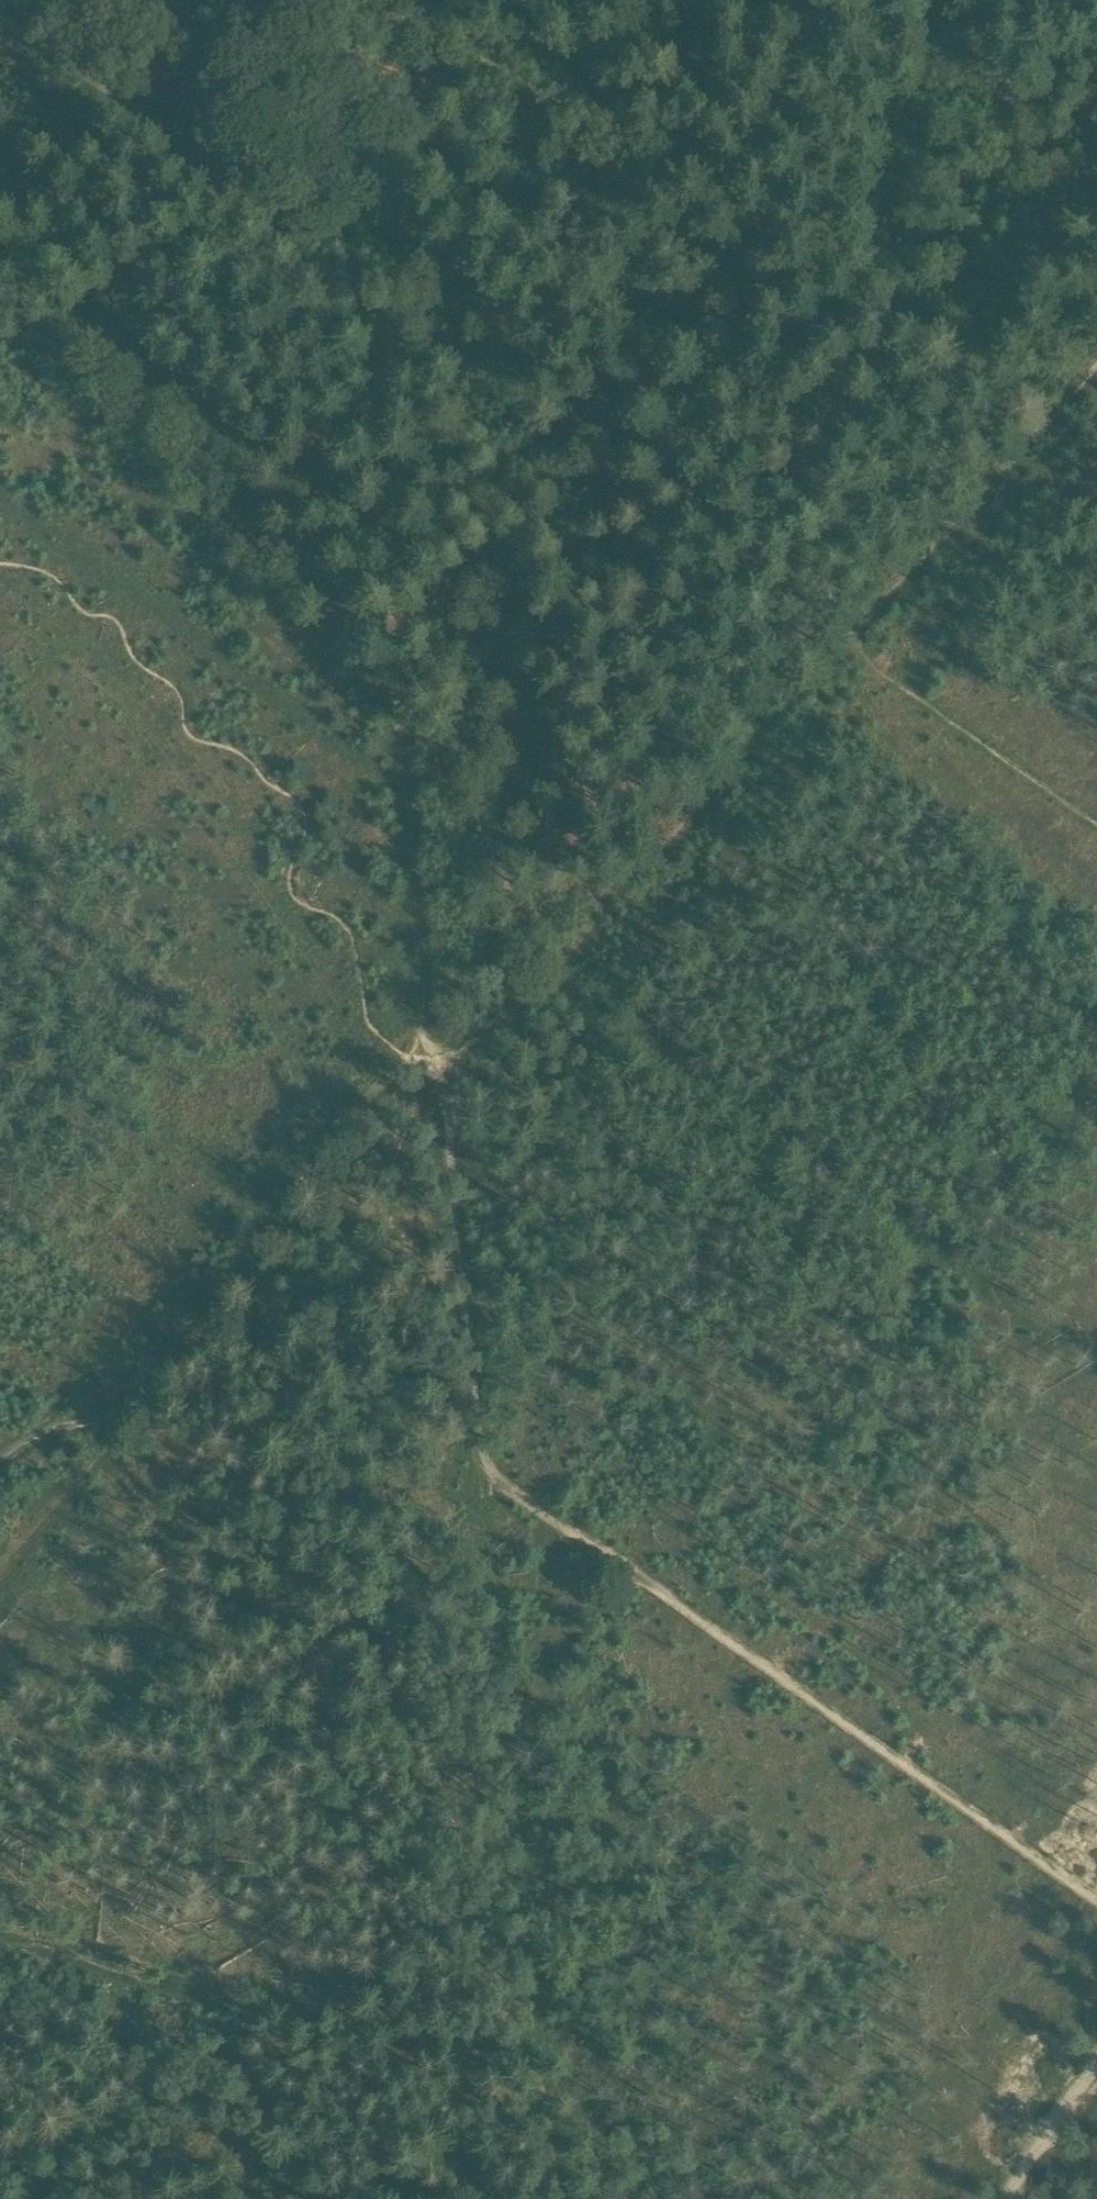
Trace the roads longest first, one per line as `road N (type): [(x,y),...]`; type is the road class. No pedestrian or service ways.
road 1 (track): [(1096,1899),(473,1464)]
road 2 (track): [(0,1465),(34,1441),(133,1407),(378,1089),(427,1061)]
road 3 (track): [(473,1464),(528,2058)]
road 4 (track): [(427,1061),(473,1464)]
road 5 (track): [(1096,2053),(1005,2198)]
road 6 (track): [(528,2058),(541,2198)]

